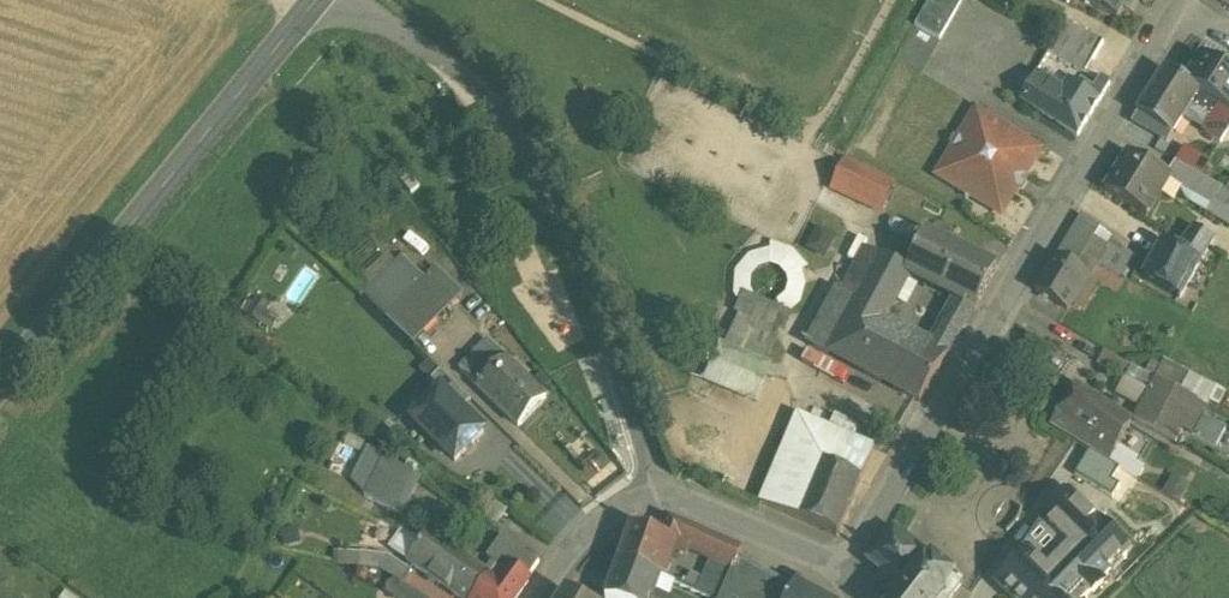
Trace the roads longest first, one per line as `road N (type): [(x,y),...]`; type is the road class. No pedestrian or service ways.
road 1 (unclassified): [(838,570),(1182,0)]
road 2 (residential): [(315,5),(374,18),(445,62),(527,148),(556,198),(650,457),(655,496)]
road 3 (tertiary): [(315,5),(0,381)]
road 4 (residential): [(838,570),(706,506),(655,496)]
road 5 (residential): [(655,496),(606,520),(542,597)]

